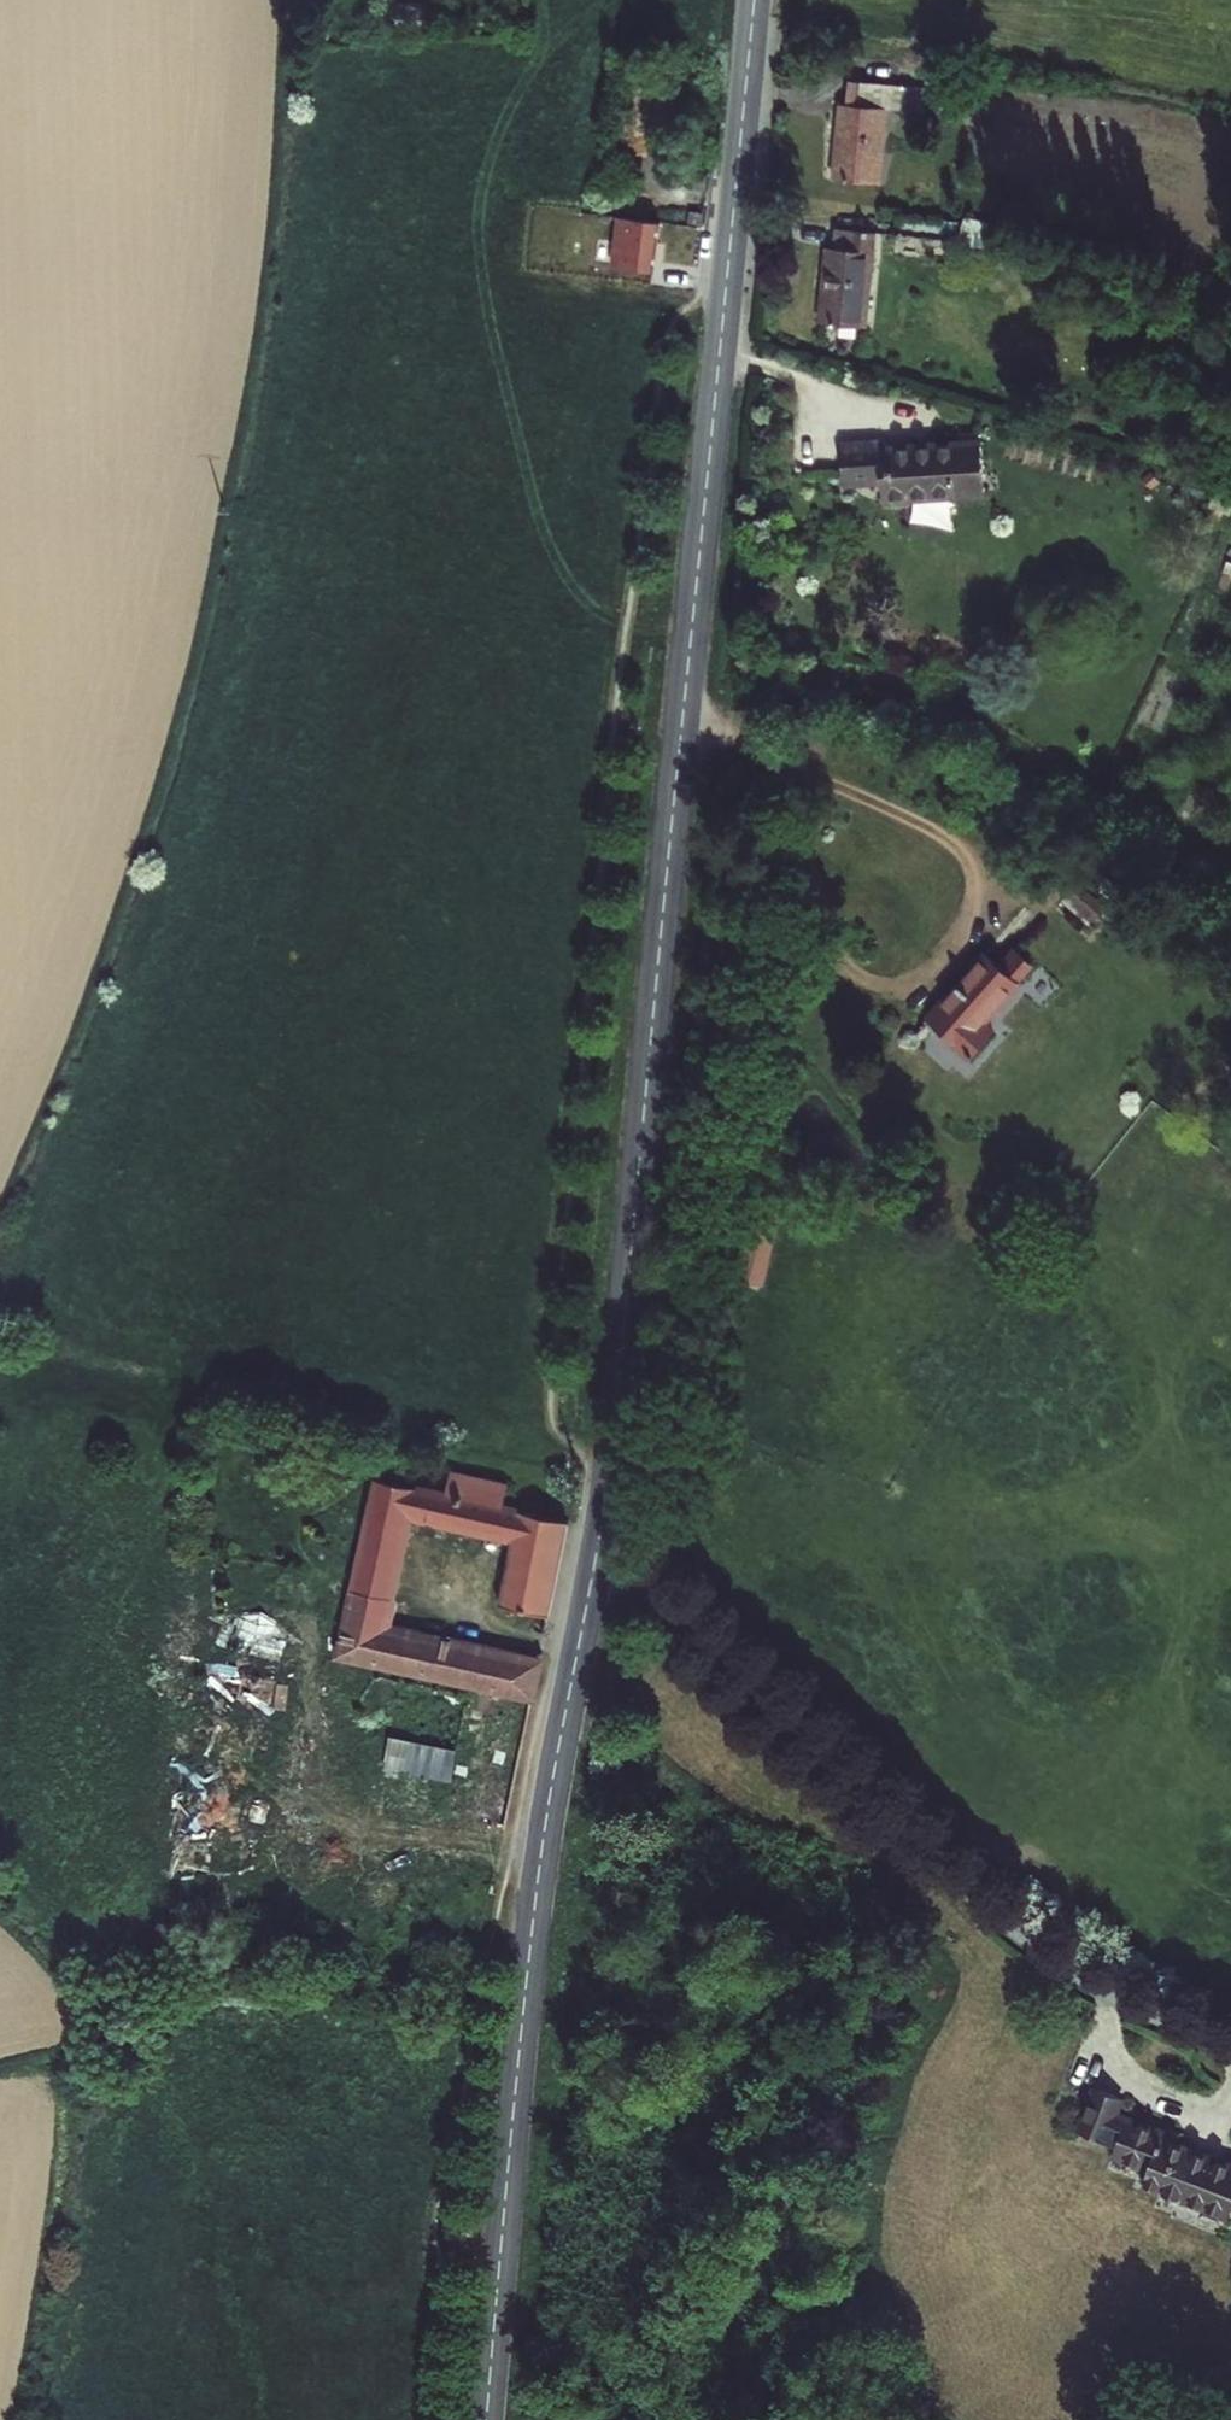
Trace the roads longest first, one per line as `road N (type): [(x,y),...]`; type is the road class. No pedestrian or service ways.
road 1 (secondary): [(753,0),(622,1347),(599,1541),(538,1884),(488,2419)]
road 2 (track): [(1230,2034),(1041,1929),(593,1575)]

